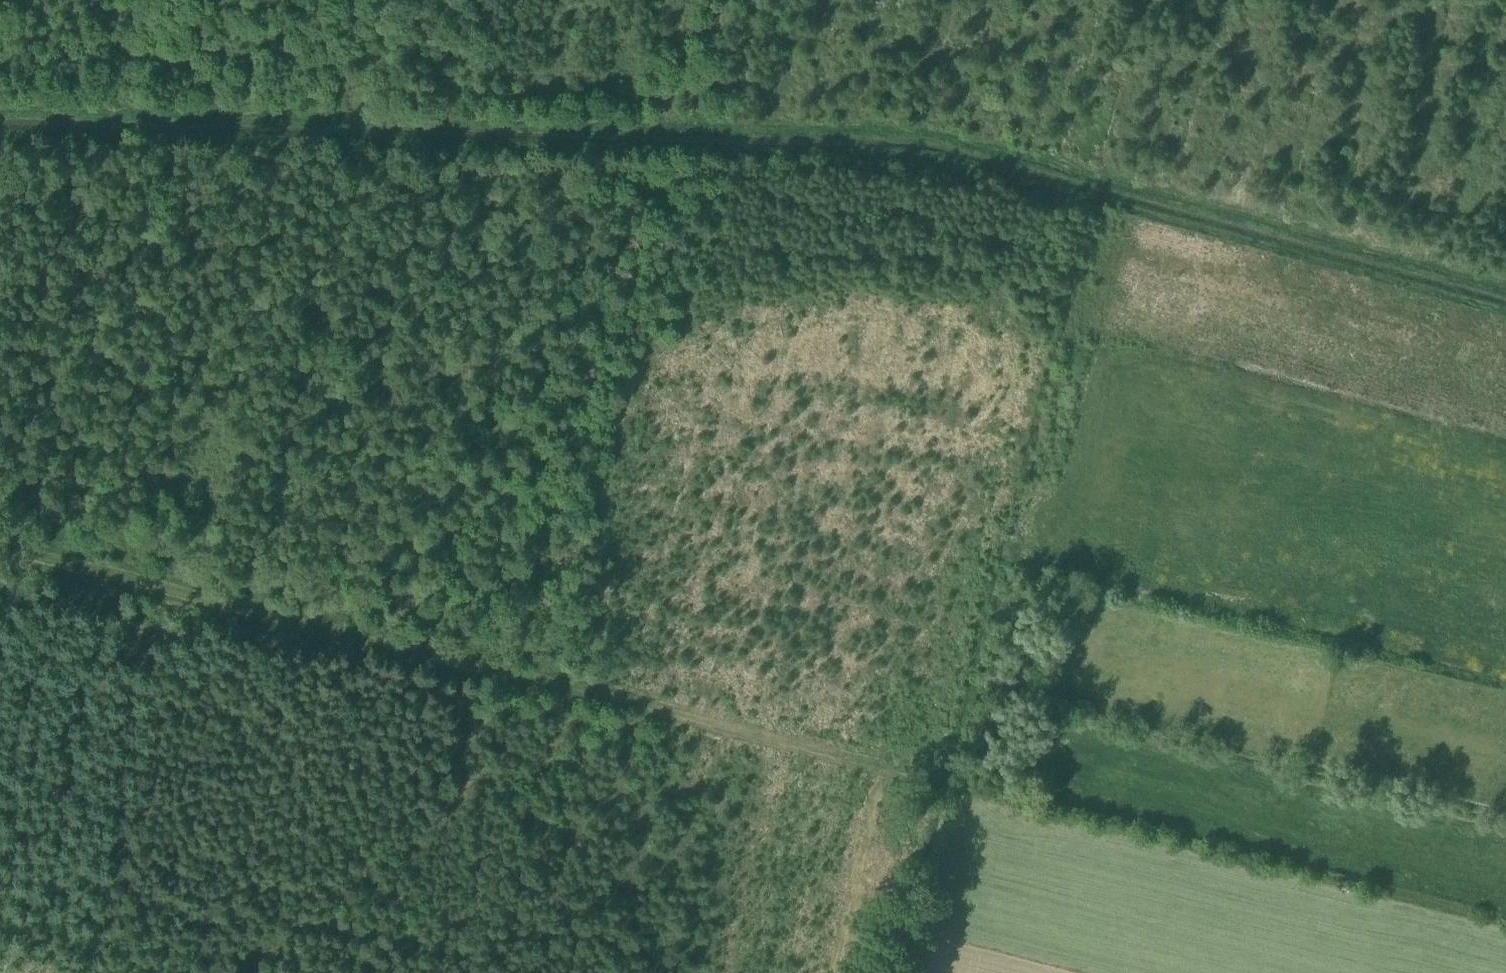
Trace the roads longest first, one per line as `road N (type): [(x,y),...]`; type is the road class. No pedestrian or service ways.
road 1 (track): [(0,550),(948,782)]

